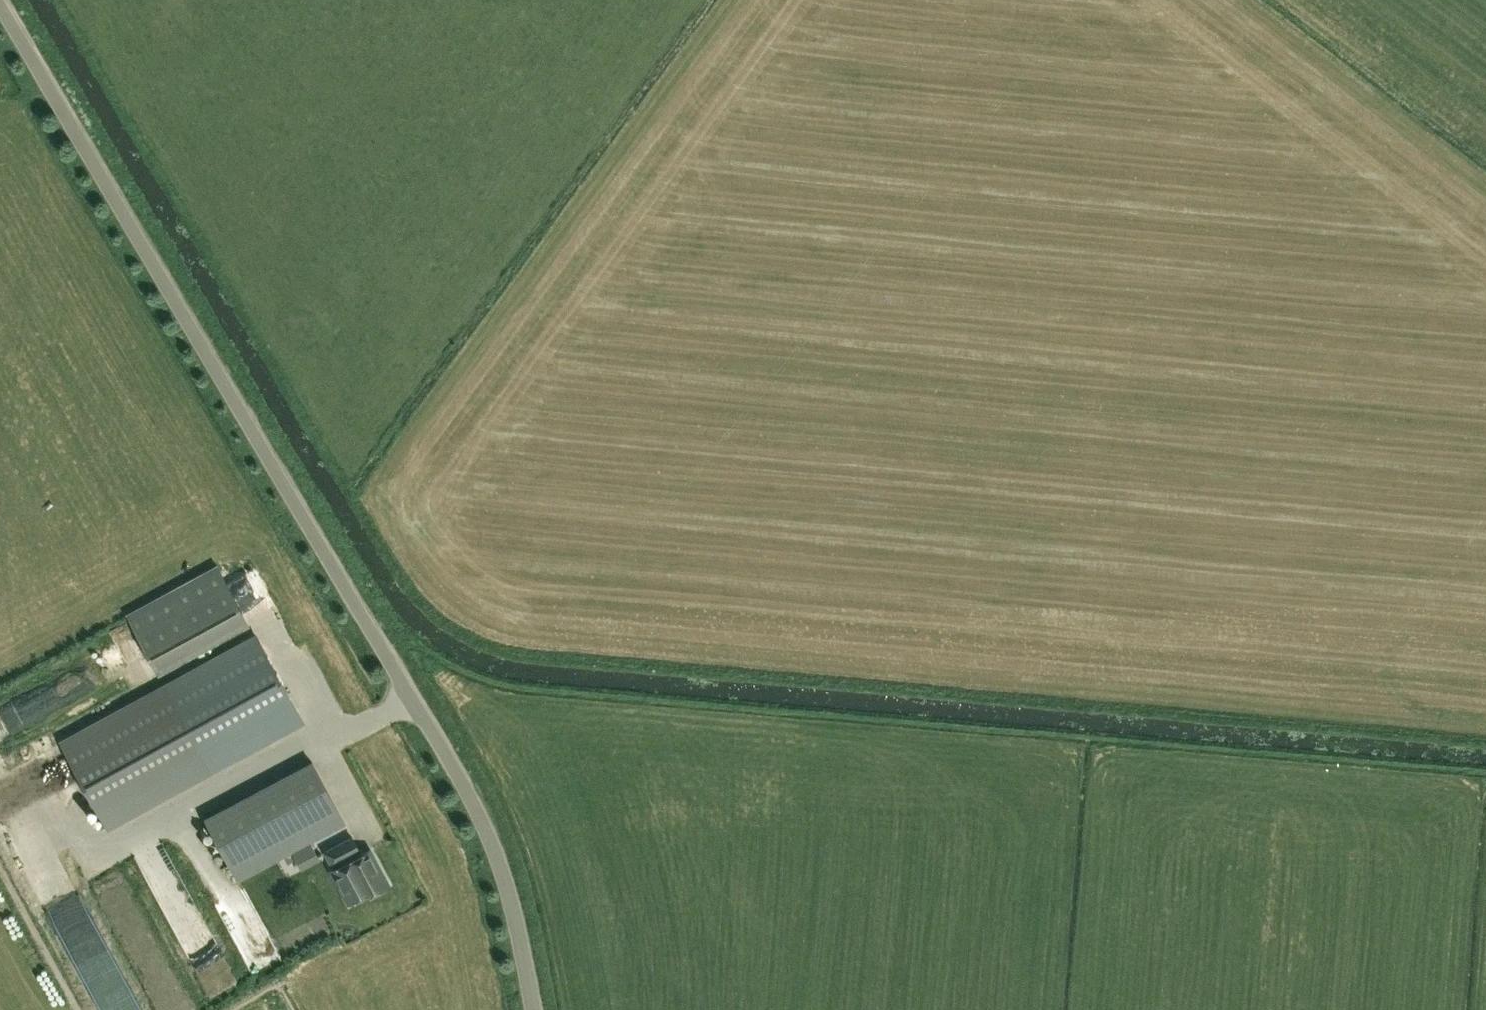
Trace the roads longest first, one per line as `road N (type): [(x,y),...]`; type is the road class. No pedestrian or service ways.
road 1 (unclassified): [(536,1009),(495,846),(467,789),(0,3)]

